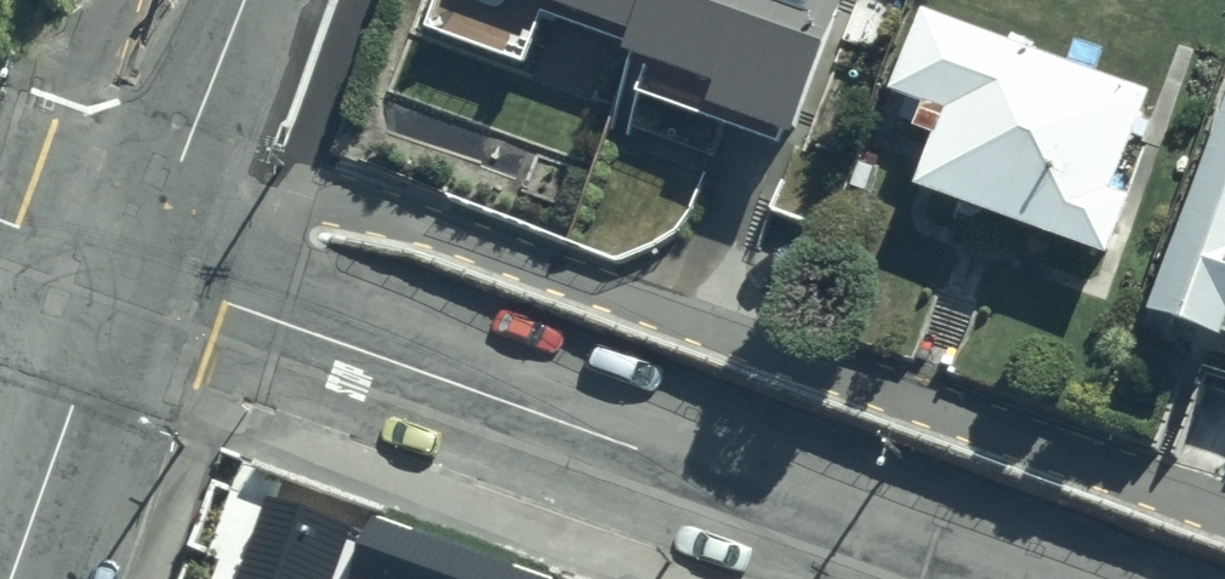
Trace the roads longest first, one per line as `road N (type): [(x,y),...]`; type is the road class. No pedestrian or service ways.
road 1 (residential): [(237,306),(270,255),(320,211),(426,227),(1224,522)]
road 2 (residential): [(237,306),(1023,578)]
road 3 (residential): [(15,578),(127,267)]
road 4 (residential): [(127,267),(188,149),(247,0)]
road 5 (residential): [(127,267),(85,90),(116,0)]
road 6 (residential): [(0,219),(127,267)]

